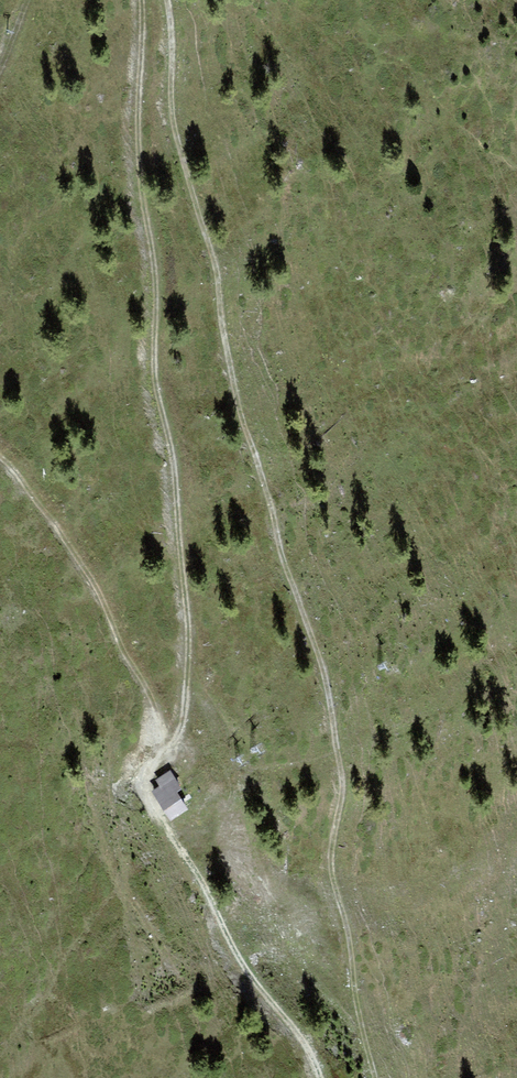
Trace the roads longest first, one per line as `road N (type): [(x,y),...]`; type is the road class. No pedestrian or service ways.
road 1 (track): [(379,1077),(336,875),(346,781),(334,695),(247,423),(220,274),(177,136),(169,0)]
road 2 (track): [(0,440),(45,488),(106,583),(151,679),(164,715),(142,780),(148,805),(309,1036),(328,1077)]
road 3 (track): [(164,715),(190,662),(146,180),(146,0)]

